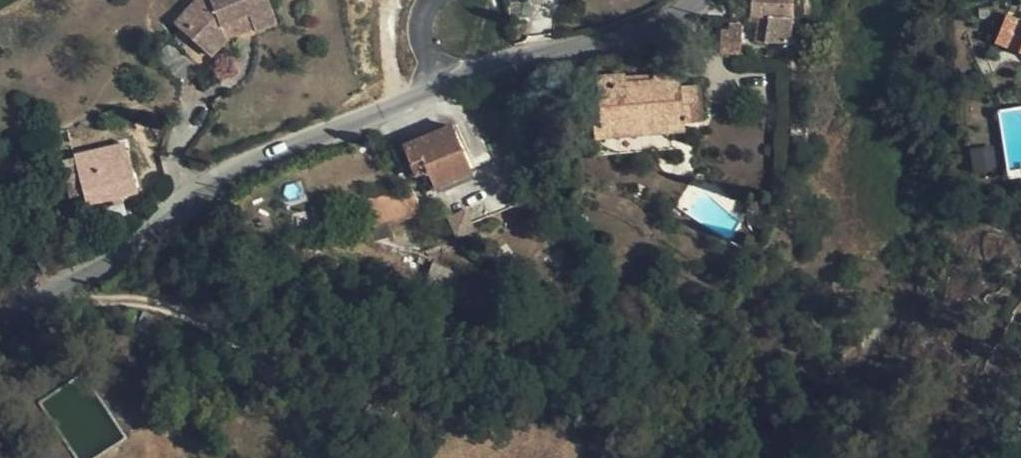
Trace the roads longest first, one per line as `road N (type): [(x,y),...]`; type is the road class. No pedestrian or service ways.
road 1 (residential): [(690,0),(618,37),(479,68),(240,164),(108,262),(0,317)]

